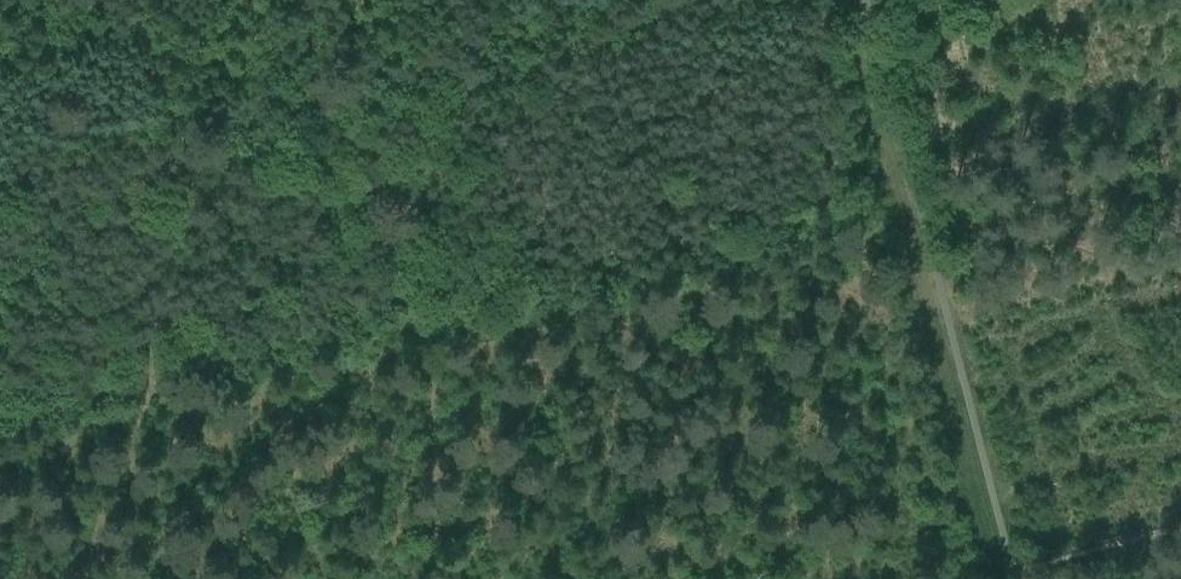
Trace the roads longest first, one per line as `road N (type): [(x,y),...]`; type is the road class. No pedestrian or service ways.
road 1 (track): [(994,578),(843,0)]
road 2 (track): [(1180,532),(997,578)]

